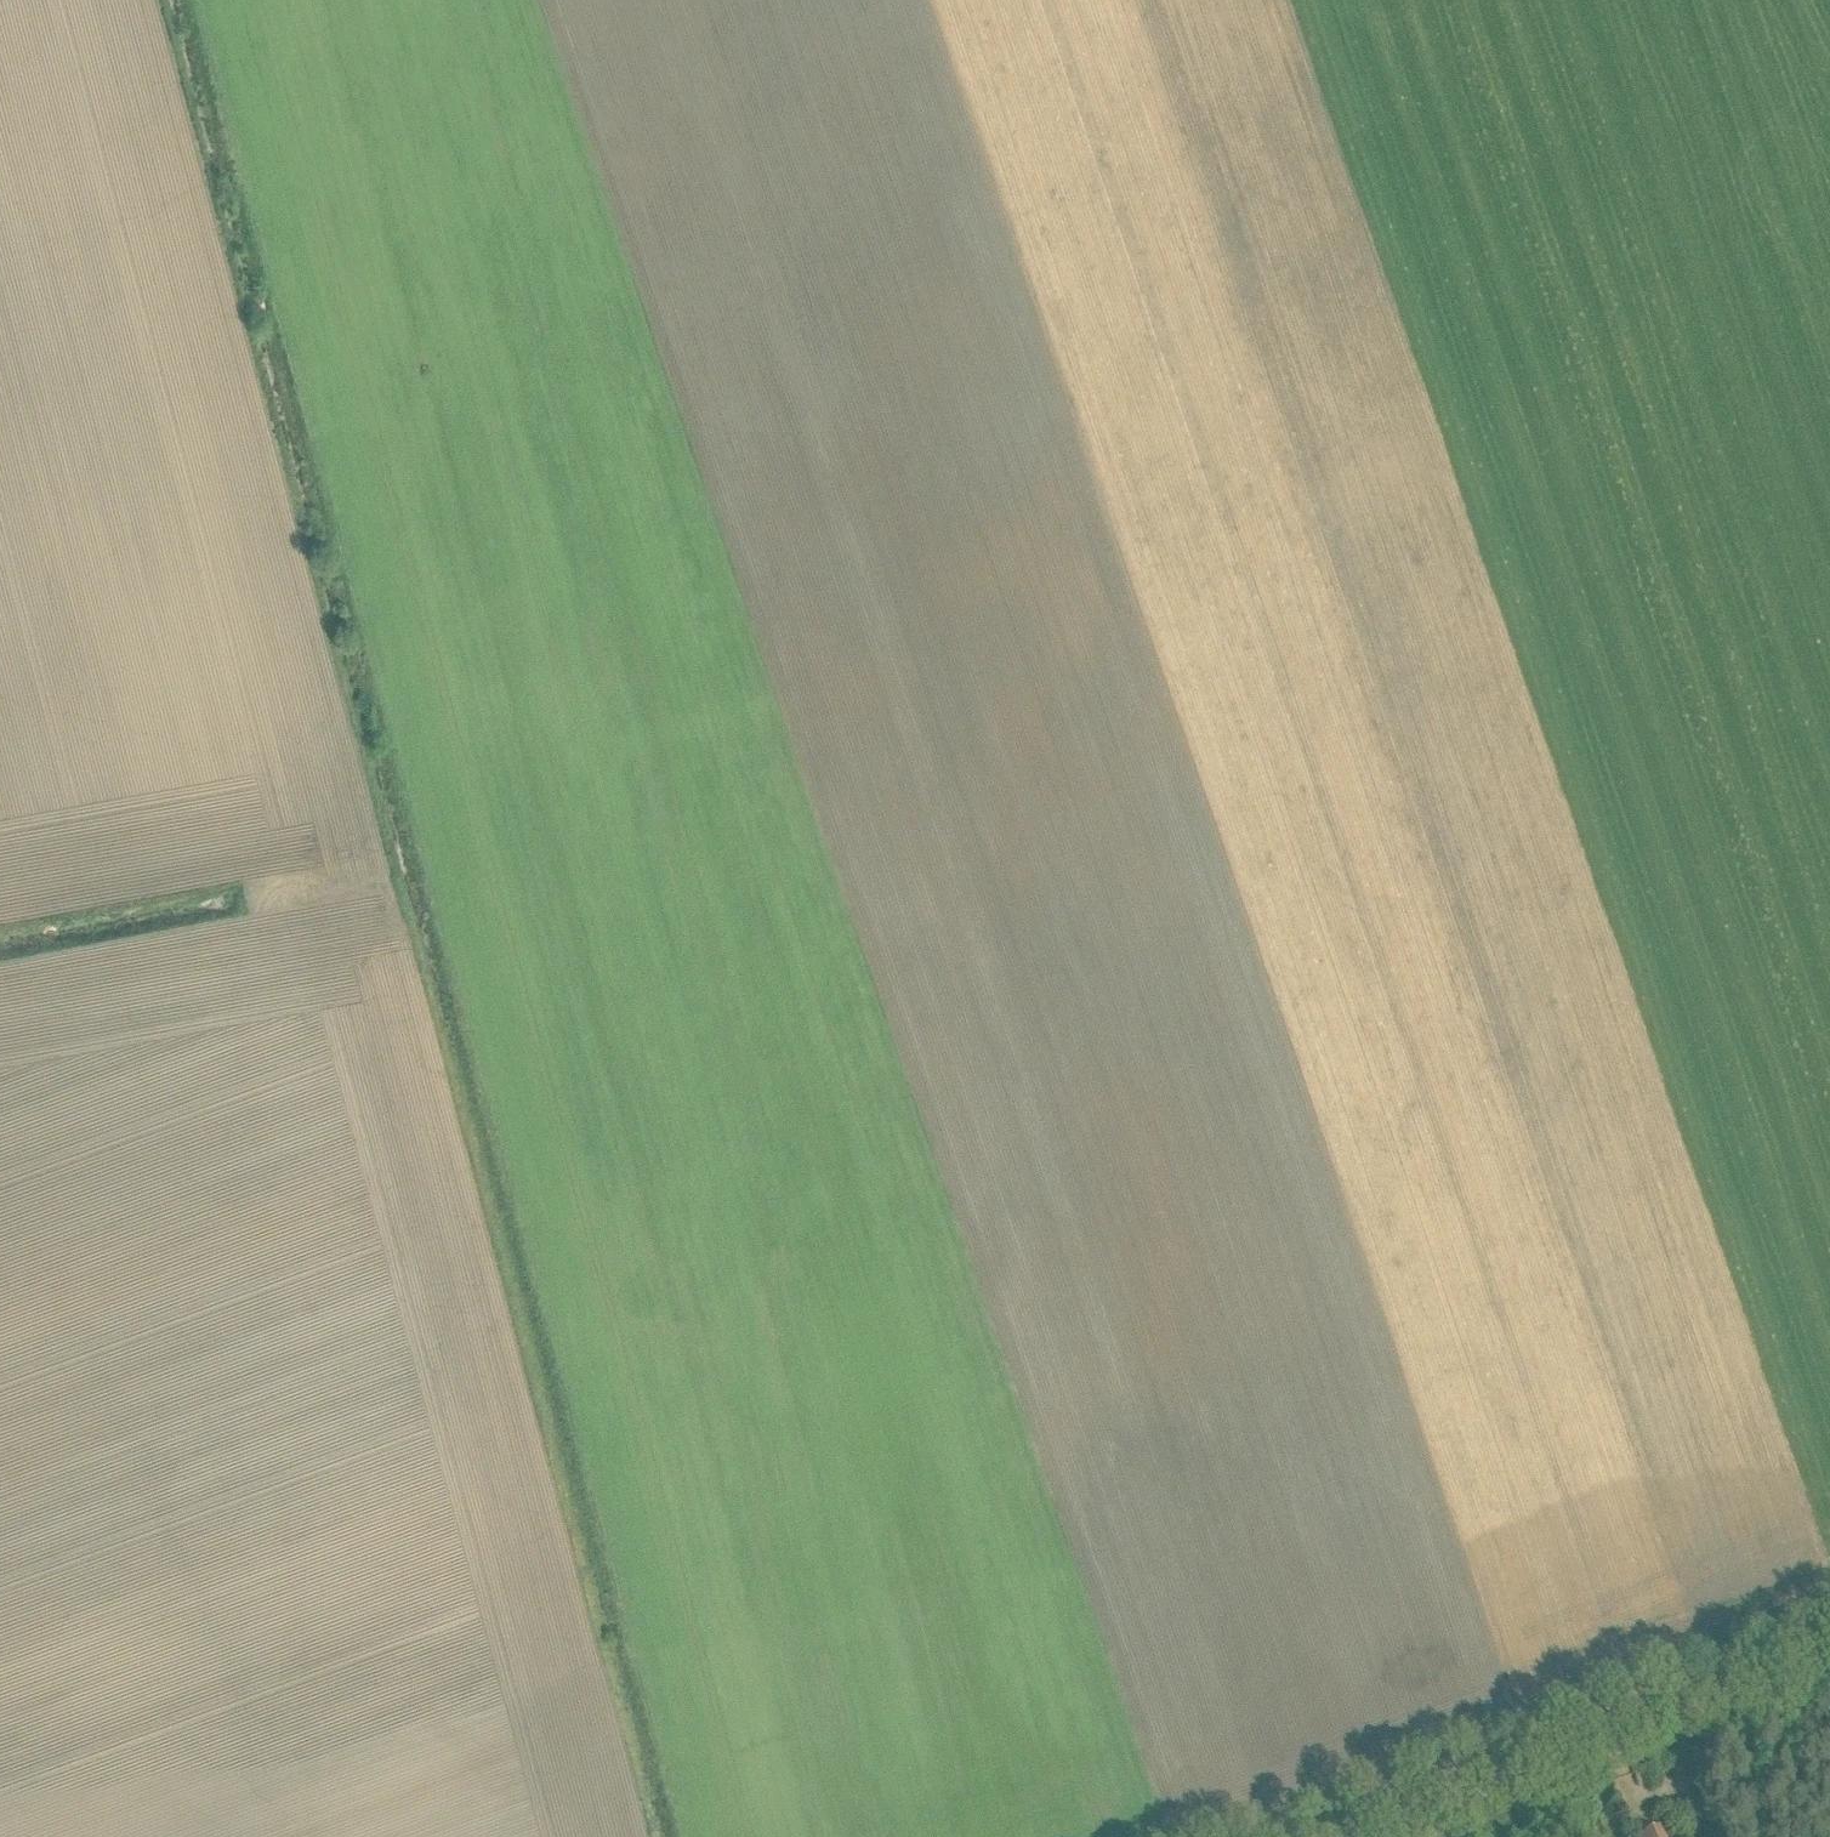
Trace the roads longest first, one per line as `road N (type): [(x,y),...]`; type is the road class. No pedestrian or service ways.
road 1 (unclassified): [(1342,1836),(1829,1656)]

